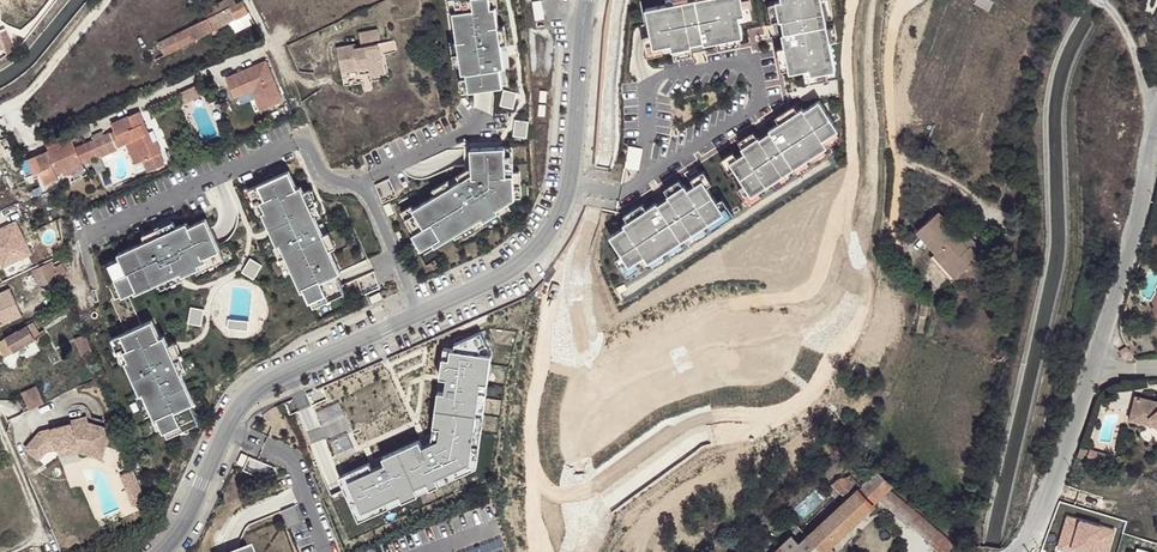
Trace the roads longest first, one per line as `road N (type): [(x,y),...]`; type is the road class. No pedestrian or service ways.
road 1 (residential): [(160,551),(184,530),(234,417),(256,391),(504,277),(544,245),(569,184),(588,0)]
road 2 (residential): [(1156,127),(1091,371),(1036,532),(1016,551)]
road 3 (track): [(903,0),(888,55),(895,144),(910,164),(992,206),(996,217),(978,240)]
road 4 (track): [(108,0),(39,84),(0,110)]
road 5 (track): [(1097,0),(1129,39),(1156,122)]

